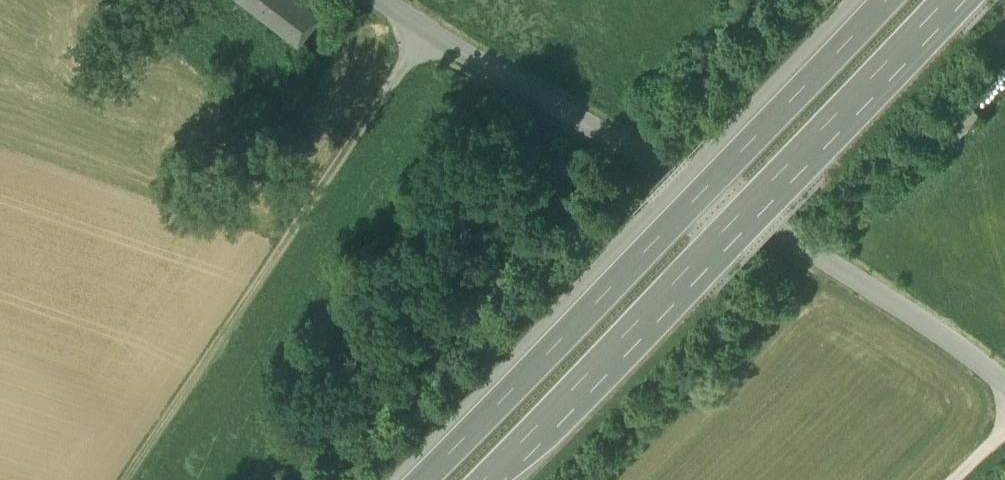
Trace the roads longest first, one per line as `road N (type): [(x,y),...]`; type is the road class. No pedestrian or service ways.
road 1 (unclassified): [(404,8),(428,31),(587,127),(788,239),(1004,385)]
road 2 (motorway): [(881,0),(416,479)]
road 3 (motorway): [(482,479),(946,0)]
road 4 (track): [(428,31),(128,479)]

